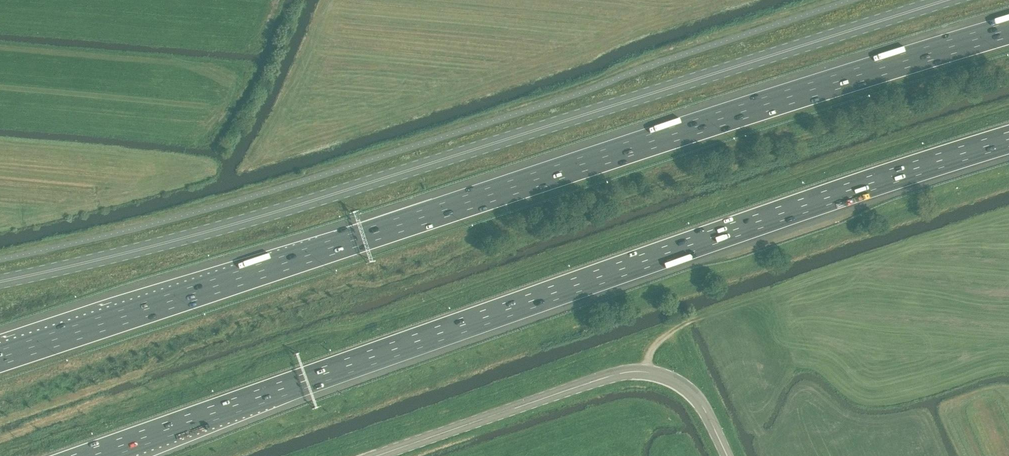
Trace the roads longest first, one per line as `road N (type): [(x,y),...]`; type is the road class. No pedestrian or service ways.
road 1 (motorway): [(1008,31),(0,358)]
road 2 (secondary): [(950,0),(346,191),(0,282)]
road 3 (motorway): [(91,455),(1008,140)]
road 4 (secondary): [(726,455),(690,391),(644,371),(590,382),(378,455)]

